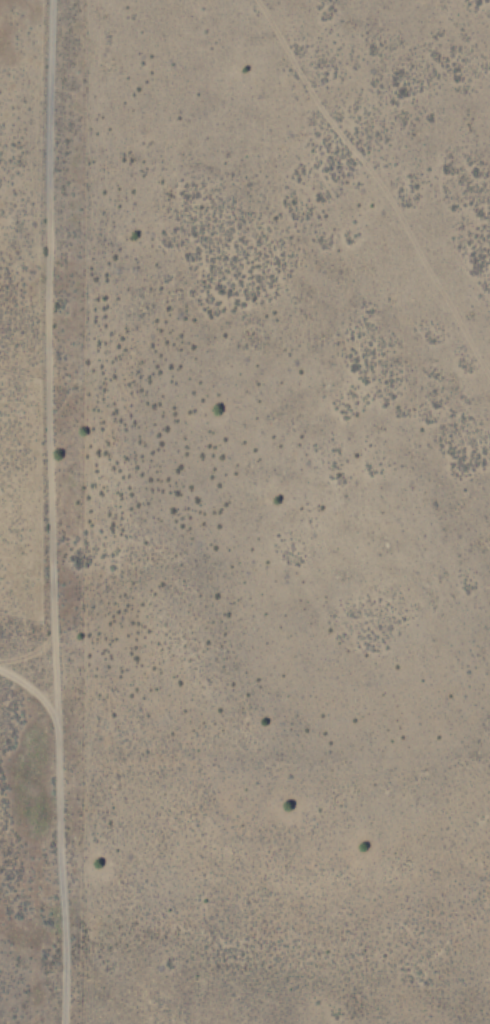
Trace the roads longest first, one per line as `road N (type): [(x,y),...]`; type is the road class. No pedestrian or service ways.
road 1 (residential): [(56,1023),(44,260),(50,0)]

